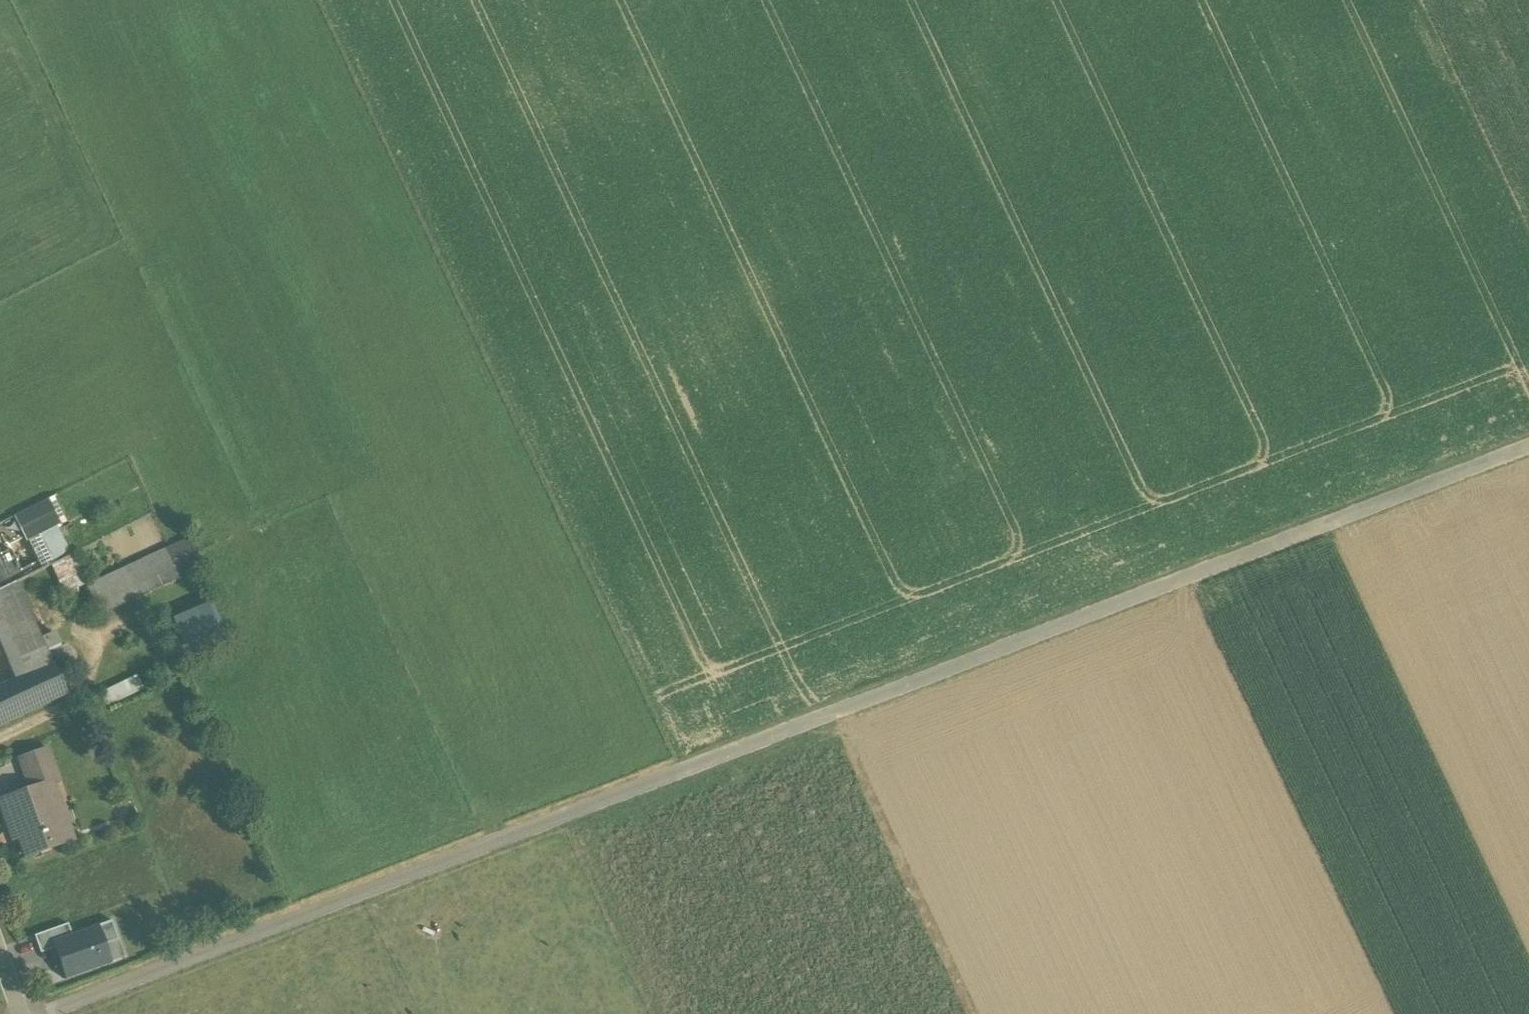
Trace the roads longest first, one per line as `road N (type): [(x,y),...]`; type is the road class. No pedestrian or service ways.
road 1 (track): [(50,1013),(1528,446)]

